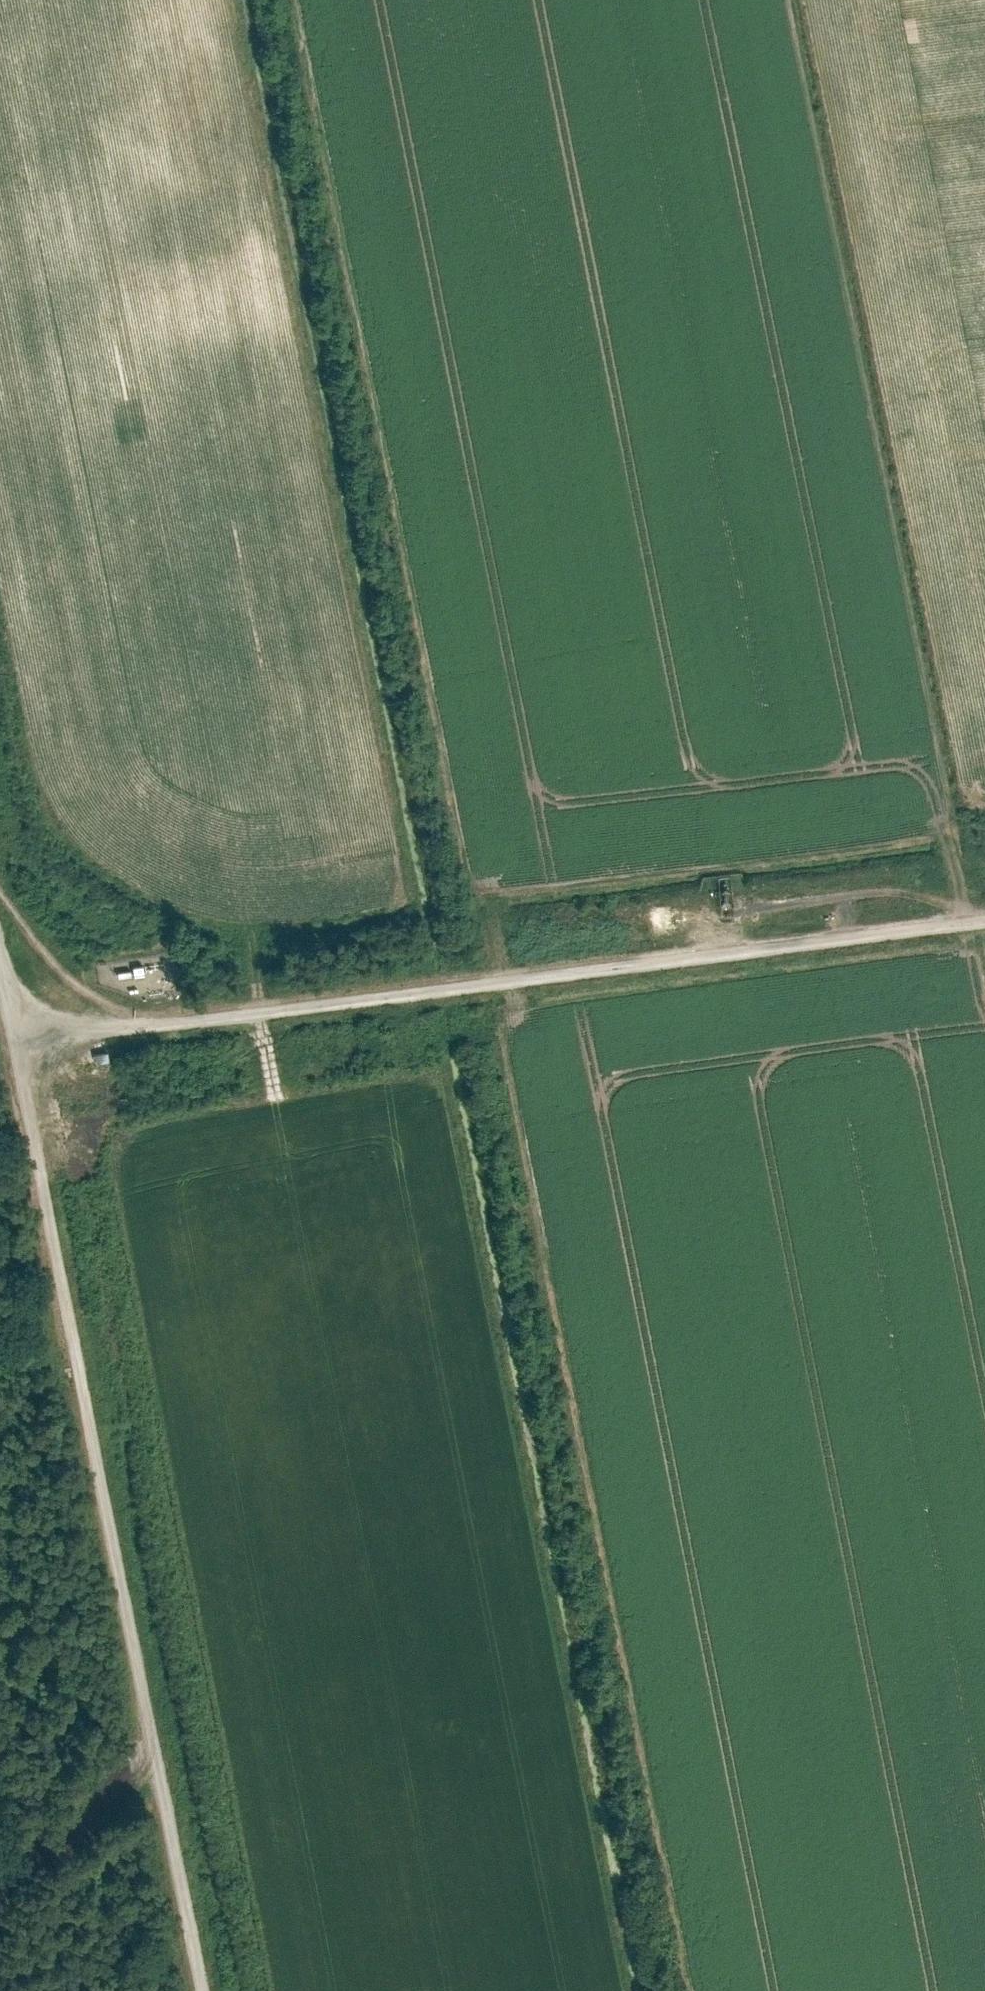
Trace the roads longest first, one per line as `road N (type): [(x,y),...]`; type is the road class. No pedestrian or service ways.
road 1 (track): [(200,1990),(0,1006)]
road 2 (track): [(6,1037),(984,920)]

